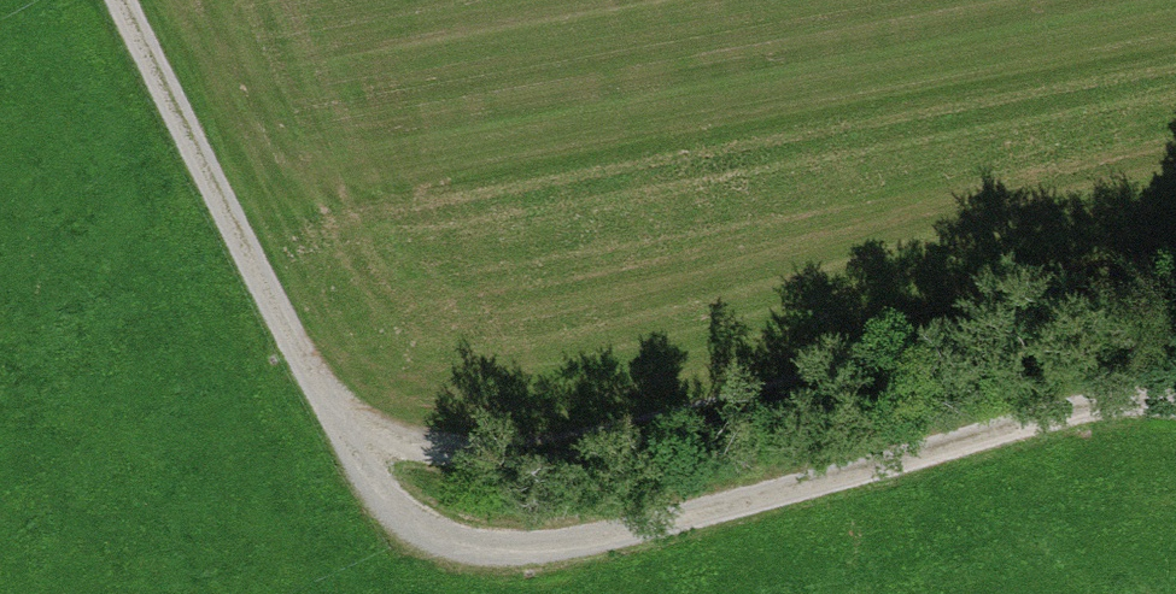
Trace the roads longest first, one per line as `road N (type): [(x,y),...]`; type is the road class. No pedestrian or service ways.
road 1 (track): [(124,0),(384,493),(451,548),(566,557),(1107,416),(1175,424)]
road 2 (track): [(1175,299),(686,439),(498,458),(407,448),(319,379)]

